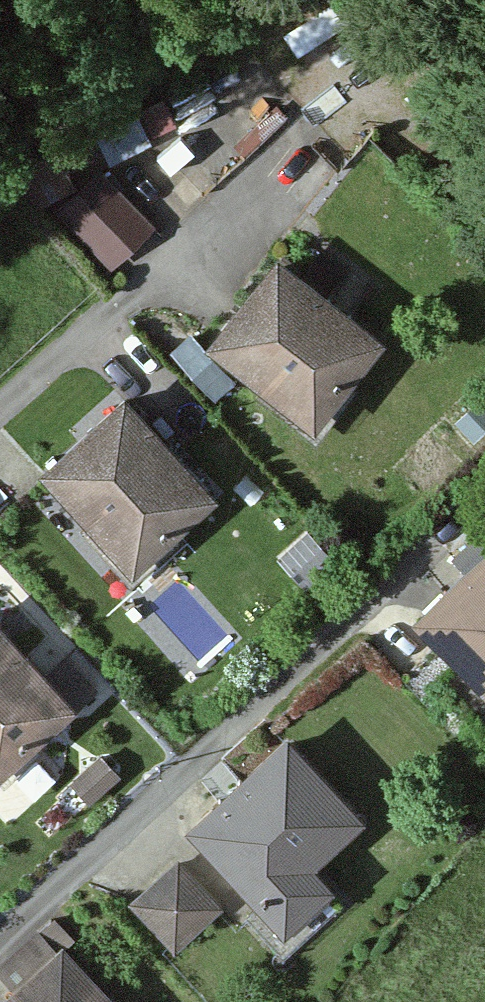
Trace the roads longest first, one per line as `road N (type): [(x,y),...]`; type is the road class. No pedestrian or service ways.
road 1 (residential): [(453,536),(0,943)]
road 2 (residential): [(0,413),(268,166)]

